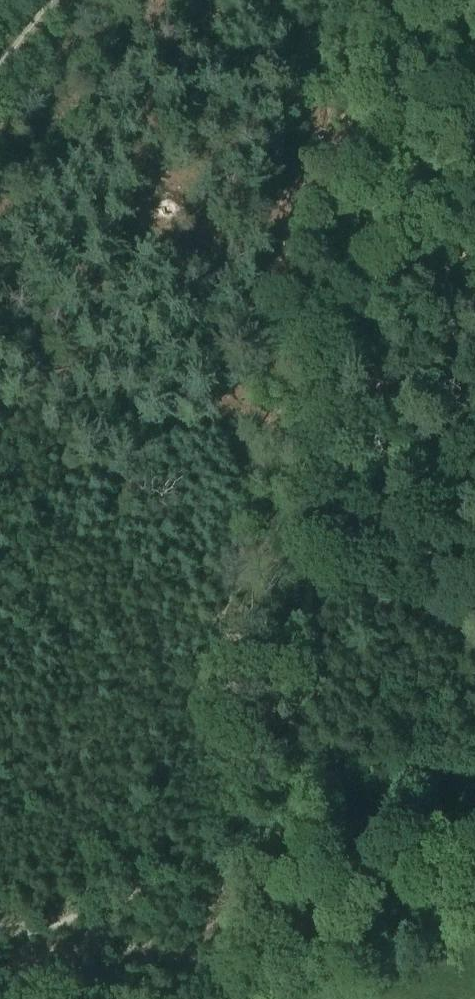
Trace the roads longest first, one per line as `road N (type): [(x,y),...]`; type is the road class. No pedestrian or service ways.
road 1 (track): [(295,831),(474,817)]

